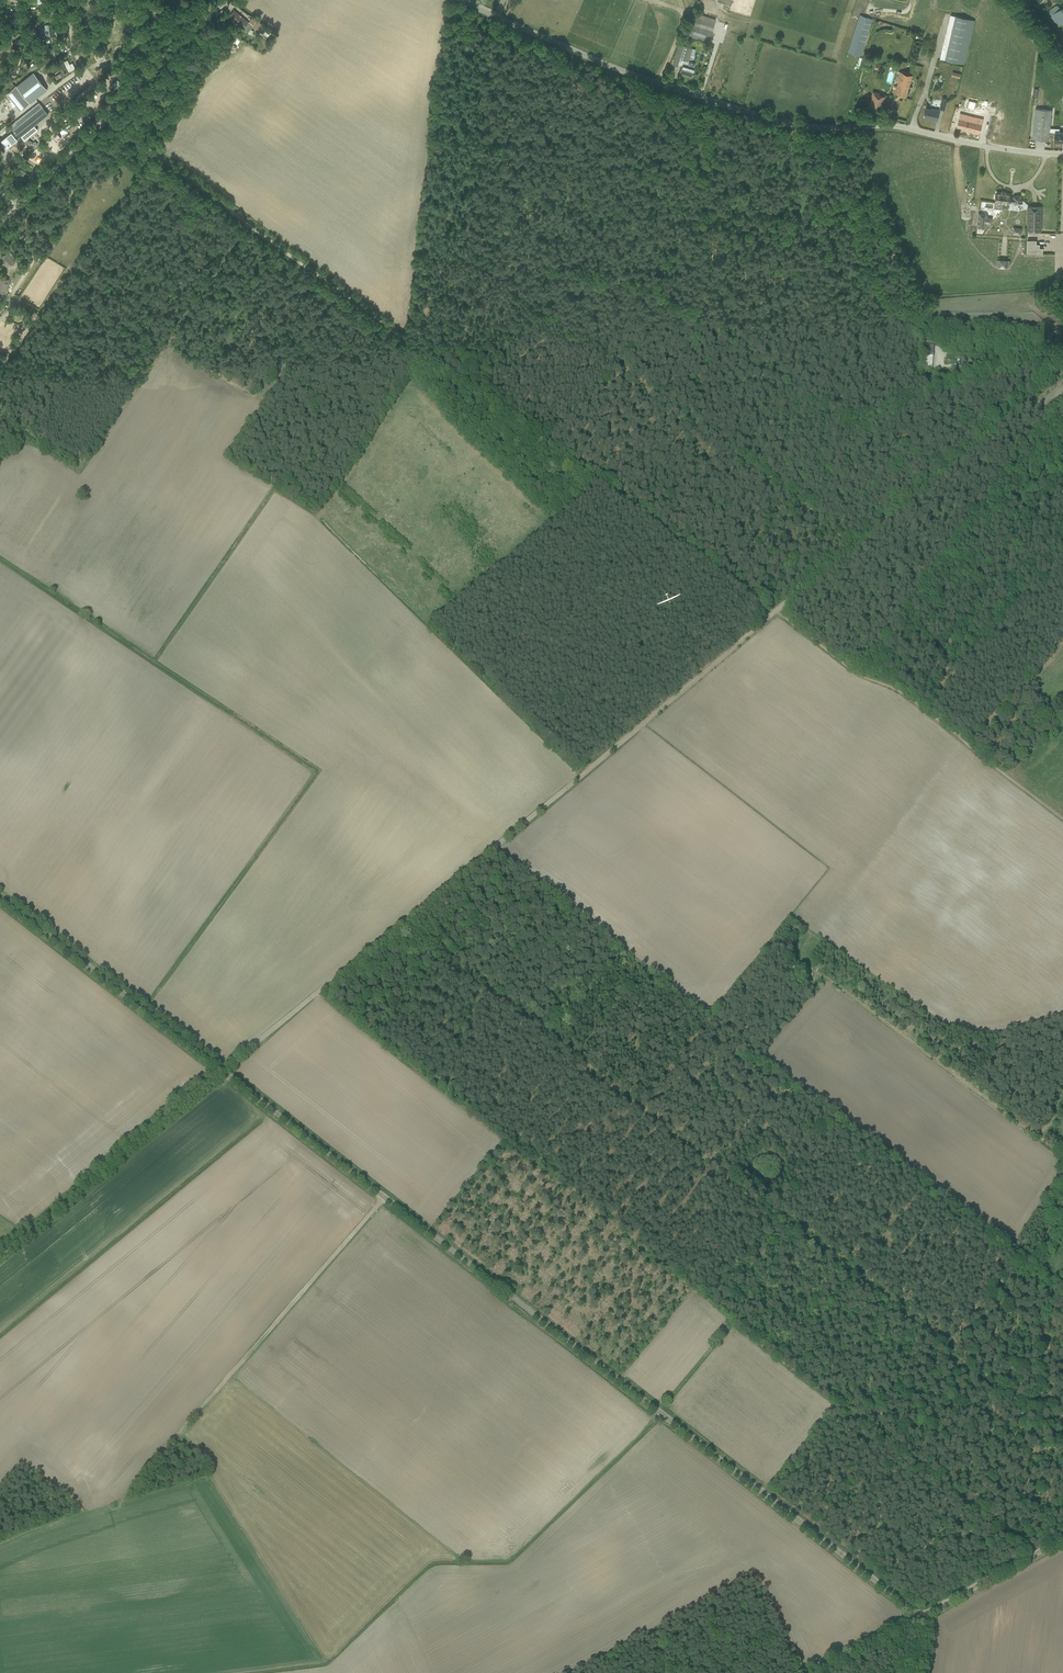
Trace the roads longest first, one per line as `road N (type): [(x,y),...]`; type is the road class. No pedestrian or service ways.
road 1 (unclassified): [(1062,1539),(922,1616),(914,1611),(0,898)]
road 2 (track): [(403,920),(937,1337),(1010,1249),(1062,1284)]
road 3 (track): [(221,1070),(776,612)]
road 4 (unclassified): [(1062,154),(898,127),(809,127),(765,118),(610,66),(458,0)]
road 5 (track): [(476,388),(541,308),(469,253),(658,284),(852,428)]
road 6 (track): [(107,119),(476,388)]
road 7 (track): [(544,443),(619,369),(855,544)]
road 8 (track): [(776,612),(1062,369)]
road 9 (track): [(776,612),(845,665),(913,701),(1062,819)]
road 10 (tertiary): [(0,227),(224,0)]
road 11 (track): [(221,1070),(0,1257)]
road 12 (track): [(476,388),(674,540)]
road 13 (track): [(494,690),(674,540)]
road 14 (track): [(674,540),(776,612)]

